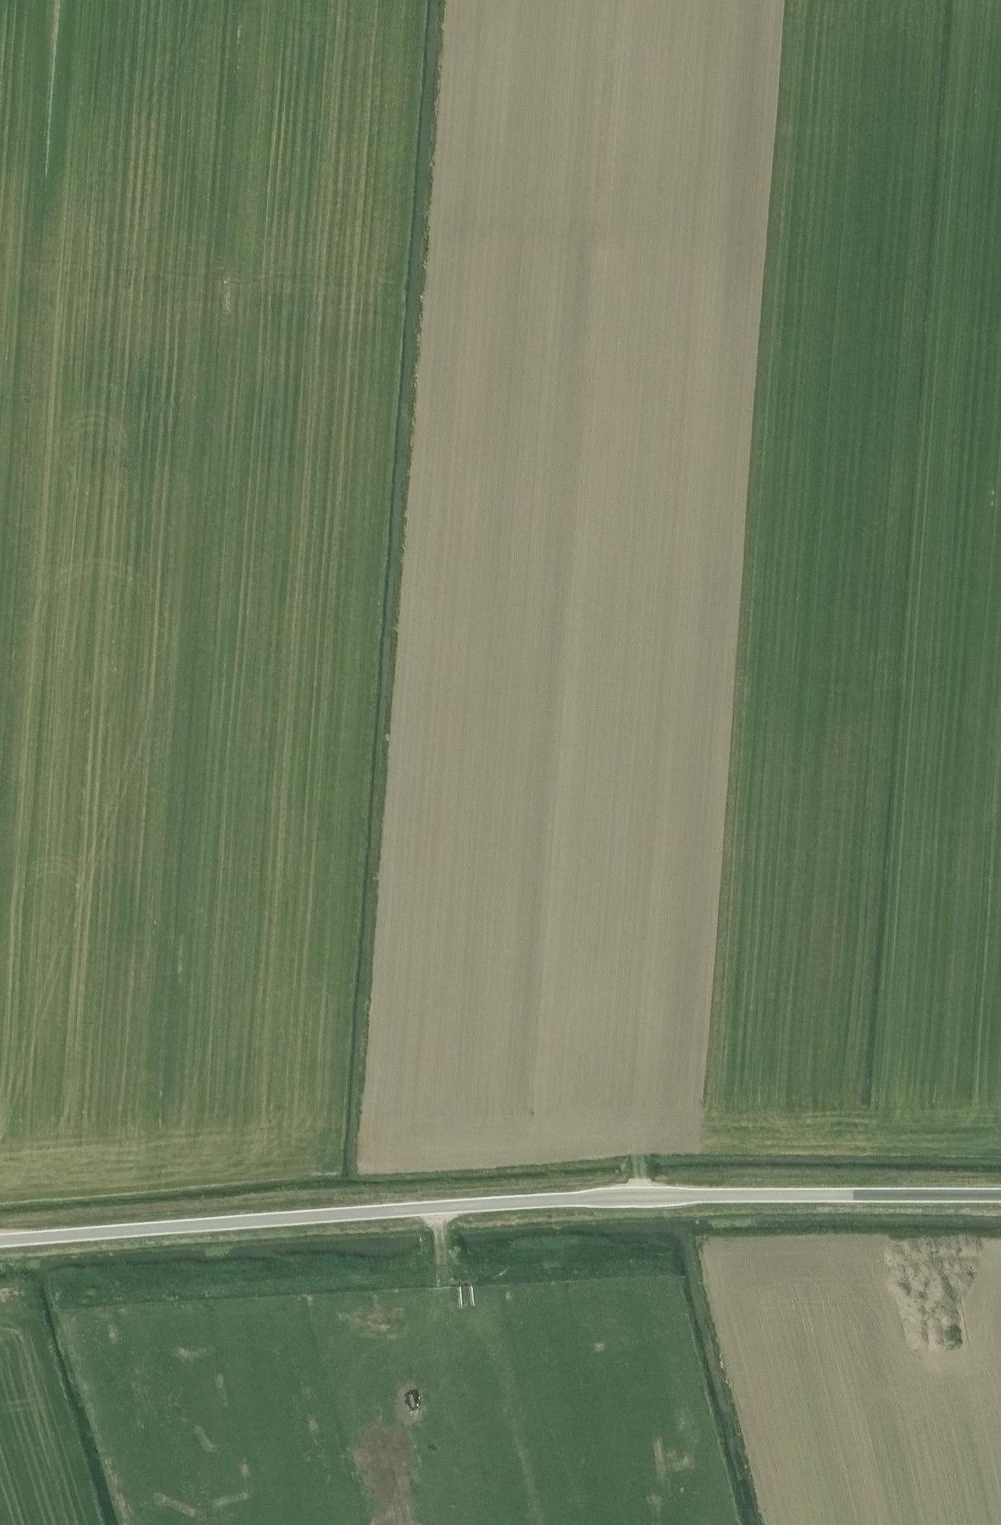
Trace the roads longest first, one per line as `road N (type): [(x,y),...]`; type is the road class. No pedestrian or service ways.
road 1 (unclassified): [(1000,1196),(657,1197),(0,1237)]

